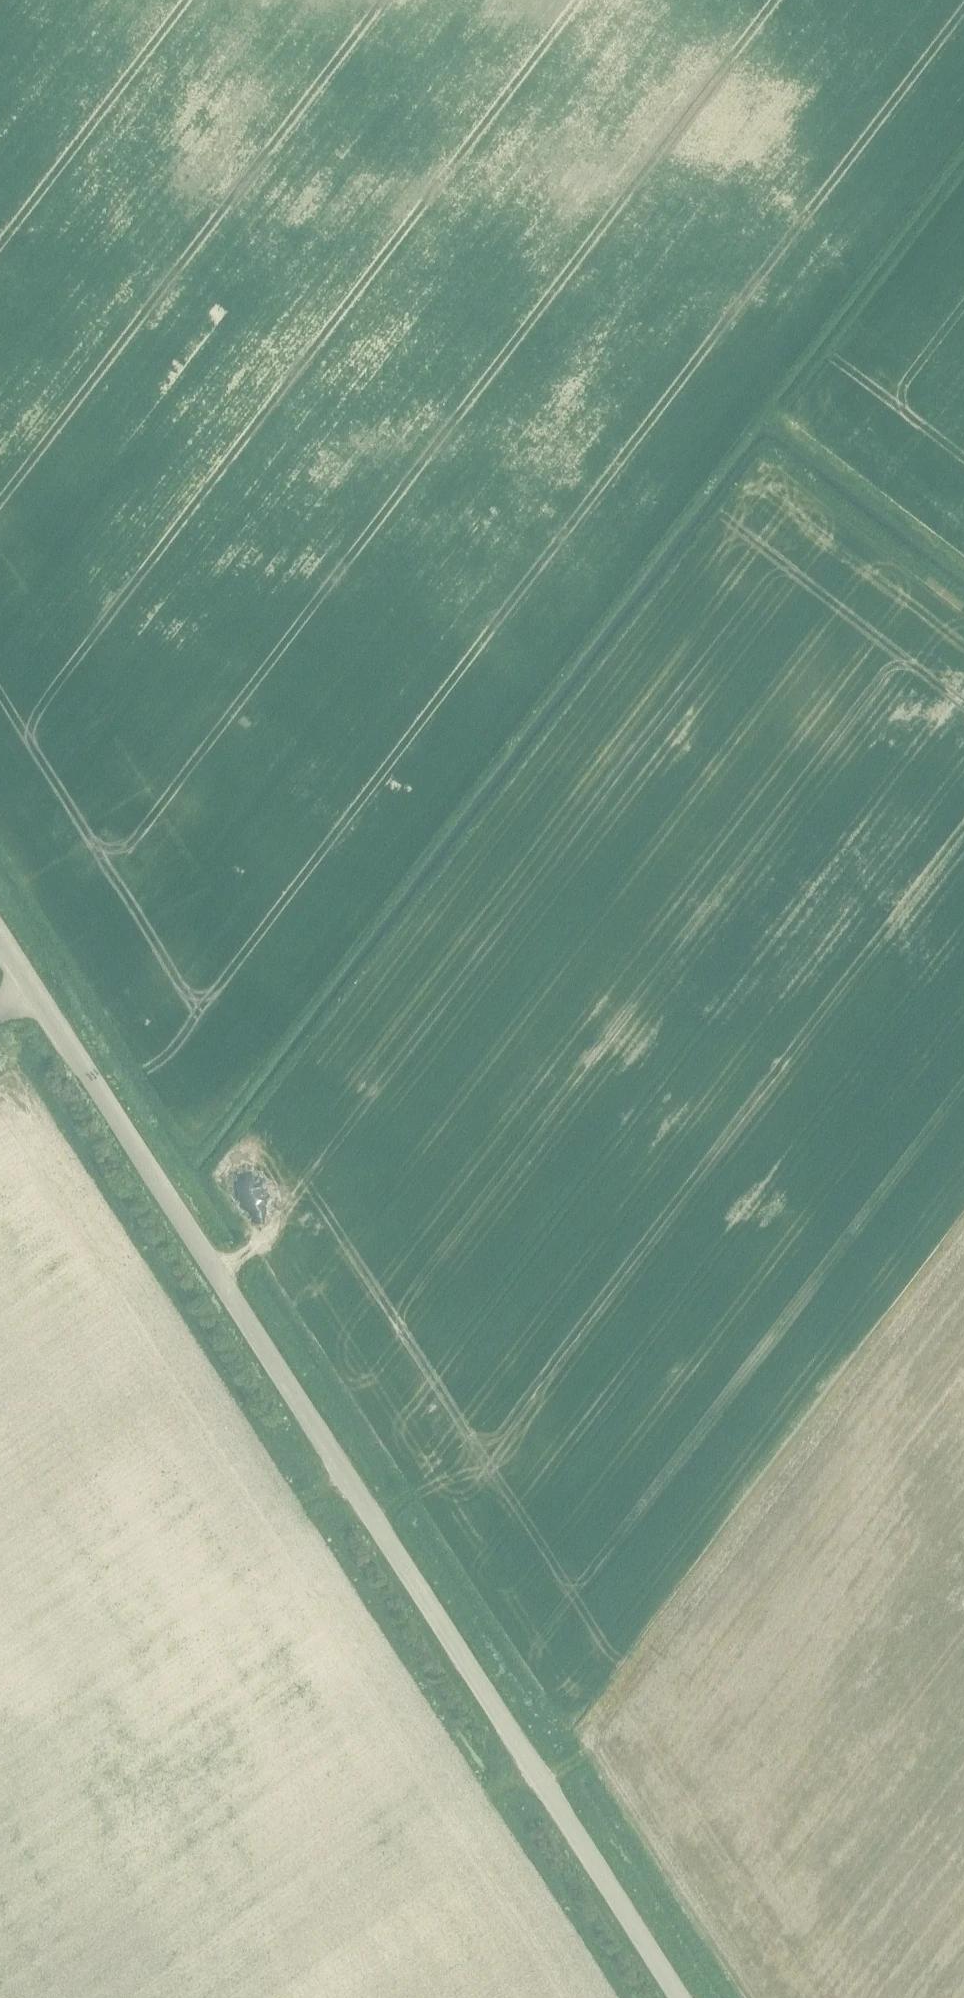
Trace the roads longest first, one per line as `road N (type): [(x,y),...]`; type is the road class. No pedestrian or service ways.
road 1 (unclassified): [(677,1997),(201,1263),(0,935)]

